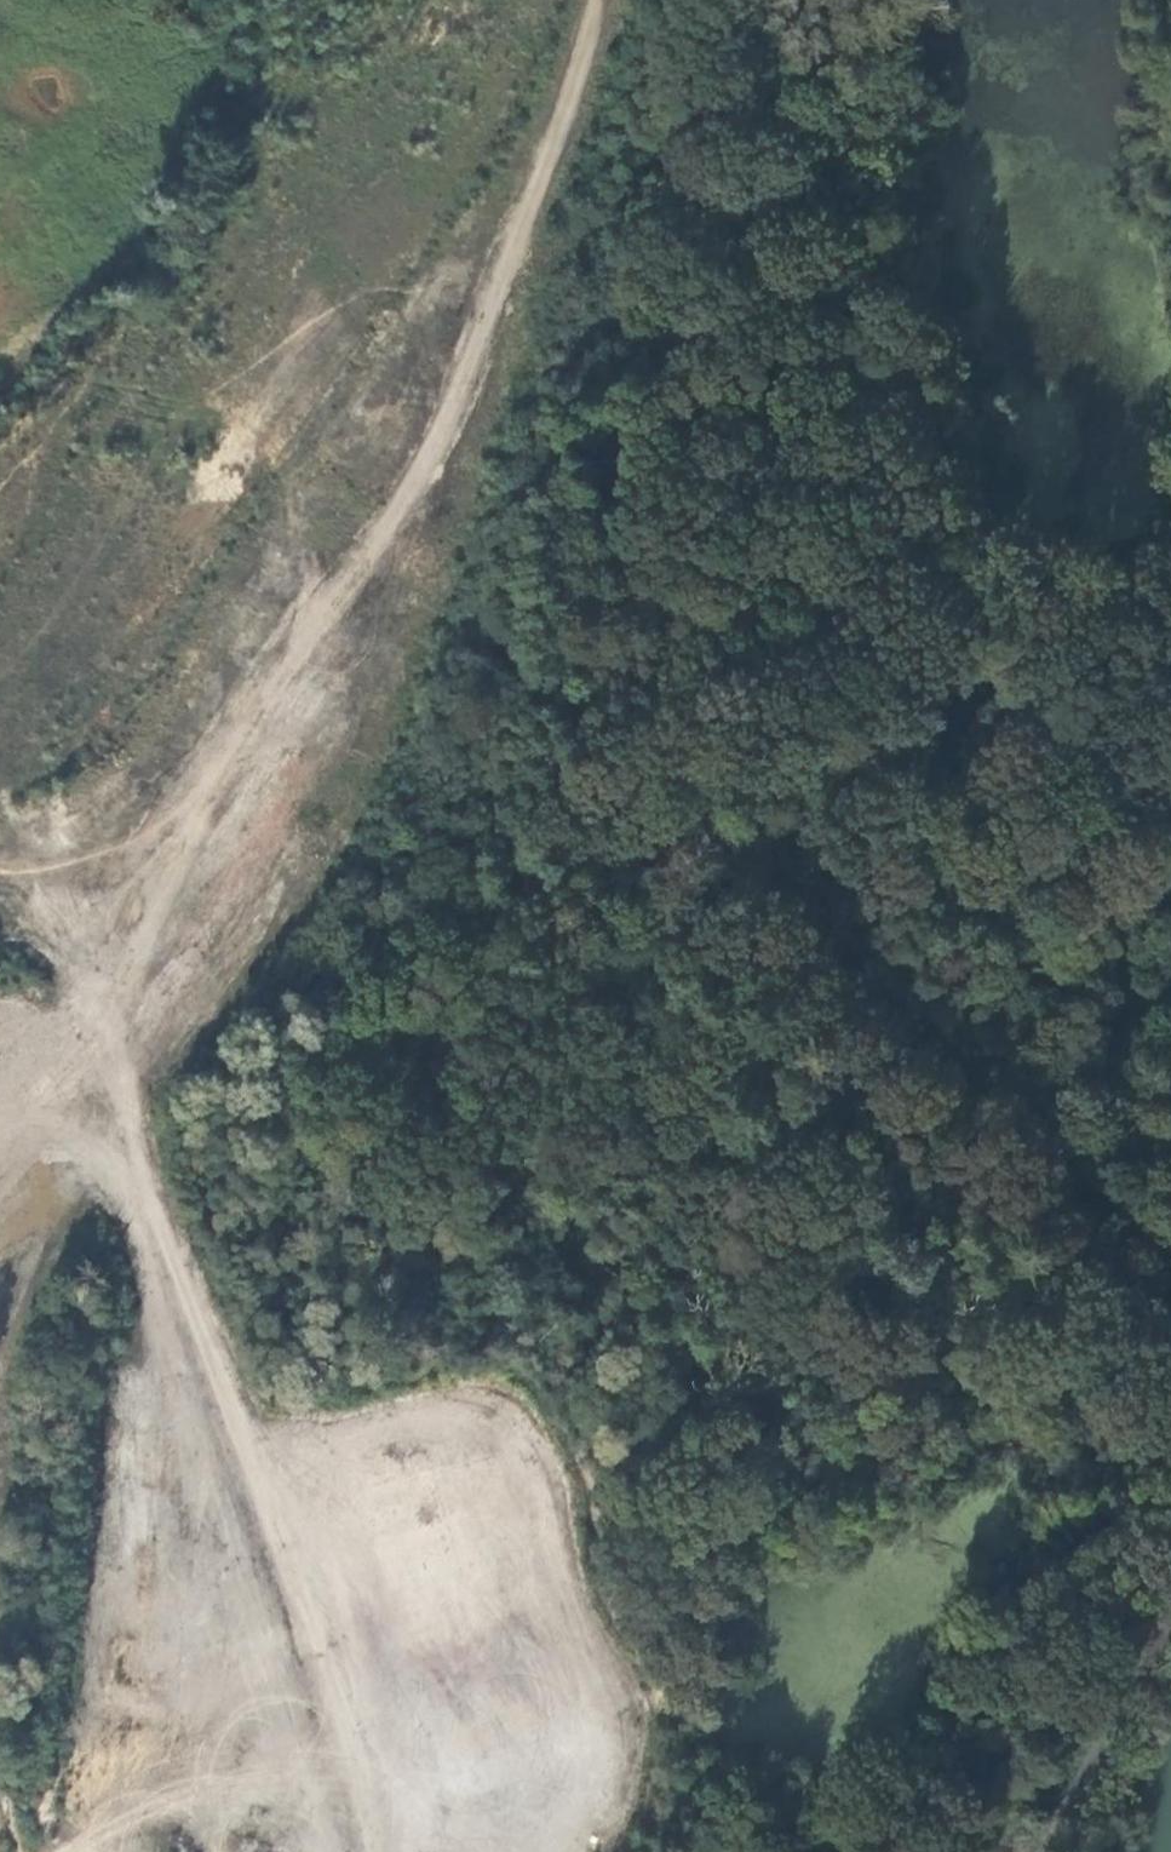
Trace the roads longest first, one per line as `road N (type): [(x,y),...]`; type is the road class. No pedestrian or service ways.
road 1 (track): [(598,0),(502,286),(393,522),(308,650),(223,753),(95,871),(71,1038),(0,1113)]
road 2 (track): [(376,1851),(184,1299),(71,1038)]
road 3 (unclassified): [(1170,1616),(1046,1851)]

